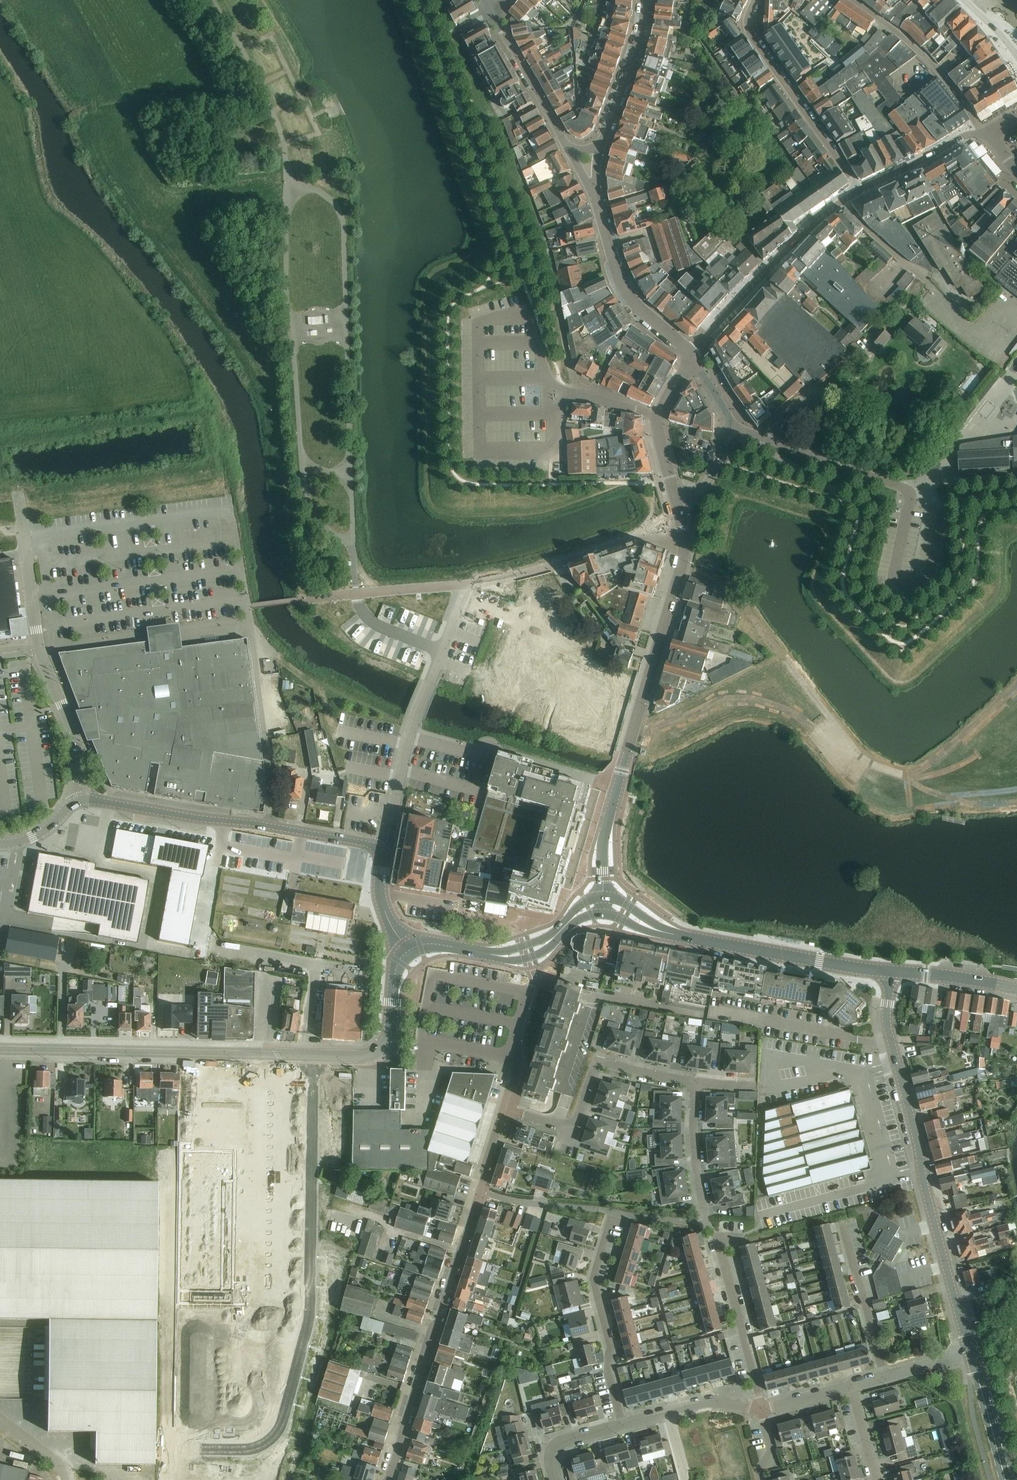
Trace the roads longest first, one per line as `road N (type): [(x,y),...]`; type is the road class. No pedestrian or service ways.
road 1 (residential): [(313,1055),(310,1306),(282,1426),(253,1450),(101,1451),(80,1458),(66,1476)]
road 2 (unclassified): [(271,826),(270,768),(231,509),(24,539)]
road 3 (tertiary): [(973,1353),(887,1018),(894,971)]
road 4 (track): [(682,570),(726,583),(863,759),(906,776)]
road 5 (tertiary): [(0,1047),(313,1055)]
road 6 (residential): [(386,1479),(479,1190)]
road 7 (tertiary): [(894,971),(673,934),(604,903)]
road 8 (unclassified): [(80,799),(79,746),(41,648),(24,539)]
road 9 (residential): [(626,762),(684,564),(680,506)]
road 10 (residential): [(693,354),(804,234),(860,190)]
road 11 (residential): [(597,161),(624,282),(638,309),(693,354)]
road 12 (residential): [(758,0),(751,32),(761,51),(860,190)]
road 13 (tertiary): [(409,950),(432,943),(509,957),(546,944),(604,903)]
road 14 (residential): [(623,1427),(594,1279),(617,1223)]
road 15 (residential): [(926,490),(730,427)]
road 16 (residential): [(852,0),(917,48),(992,133)]
road 17 (residential): [(271,826),(80,799)]
road 18 (residential): [(496,17),(568,145),(597,161)]
road 19 (residential): [(762,1411),(723,1240)]
road 20 (residential): [(379,848),(431,682)]
road 21 (residential): [(597,161),(636,57),(647,0)]
road 22 (residential): [(693,1082),(603,1063),(574,1132)]
road 23 (residential): [(723,1240),(707,1222),(697,1169),(693,1082)]
road 24 (residential): [(888,1376),(843,1222)]
road 25 (residential): [(860,190),(961,138),(992,133)]
road 26 (unclassified): [(604,903),(603,841),(626,762)]
road 27 (tertiary): [(1006,1479),(973,1353)]
road 28 (tertiary): [(894,971),(1016,989)]

